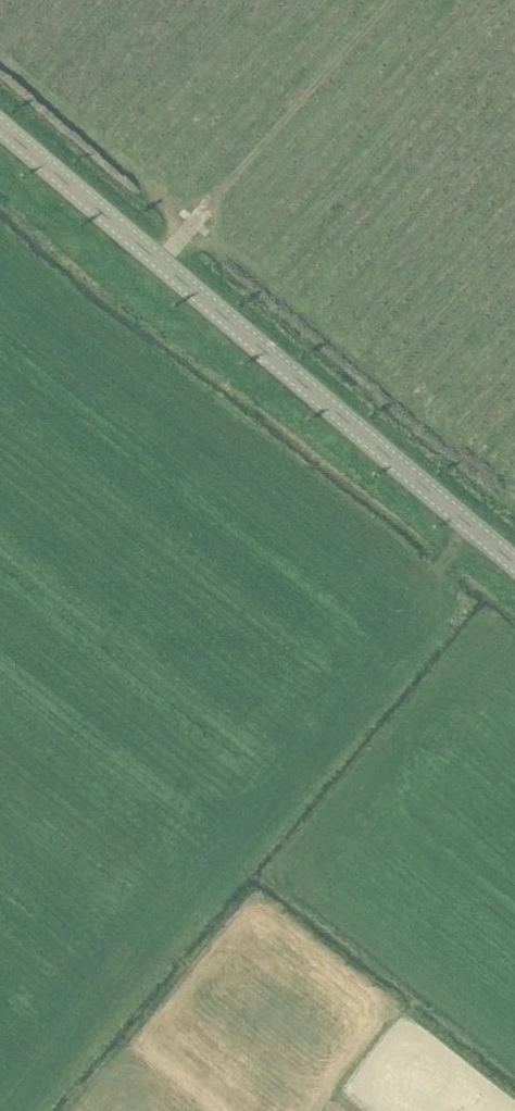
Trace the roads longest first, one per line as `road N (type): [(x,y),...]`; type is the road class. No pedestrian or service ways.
road 1 (tertiary): [(514,572),(0,143)]

